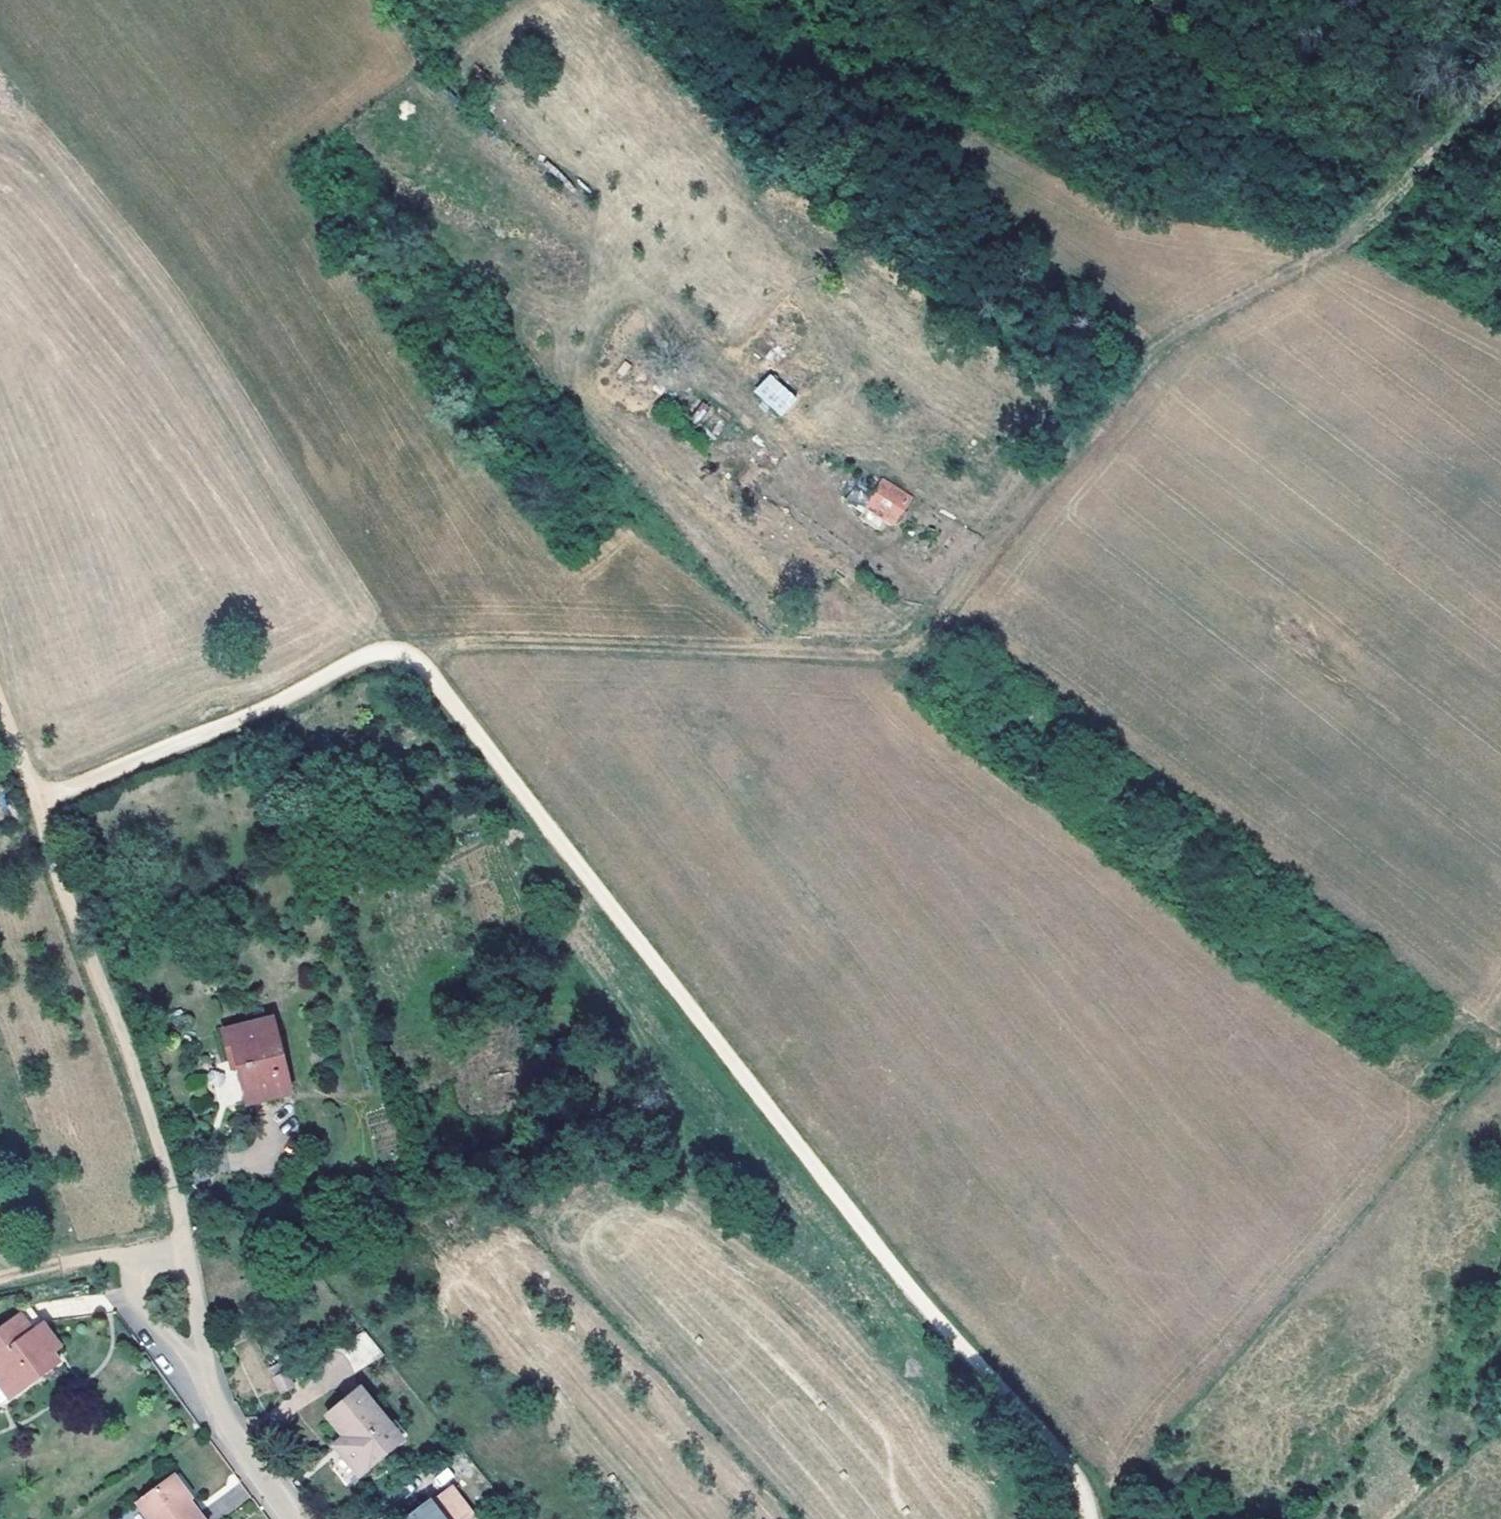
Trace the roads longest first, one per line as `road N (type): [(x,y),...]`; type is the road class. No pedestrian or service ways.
road 1 (track): [(1100,1518),(1150,1432),(1196,1375),(1400,1147),(1478,1073),(1487,1033),(1450,992),(1110,728),(858,551)]
road 2 (track): [(176,1260),(180,1225),(143,1094),(0,714)]
road 3 (residential): [(213,1395),(183,1346),(133,1297),(134,1275),(150,1262),(183,1262),(205,1356)]
road 4 (track): [(0,1282),(110,1256),(140,1270)]
road 5 (residential): [(288,1518),(213,1395)]

